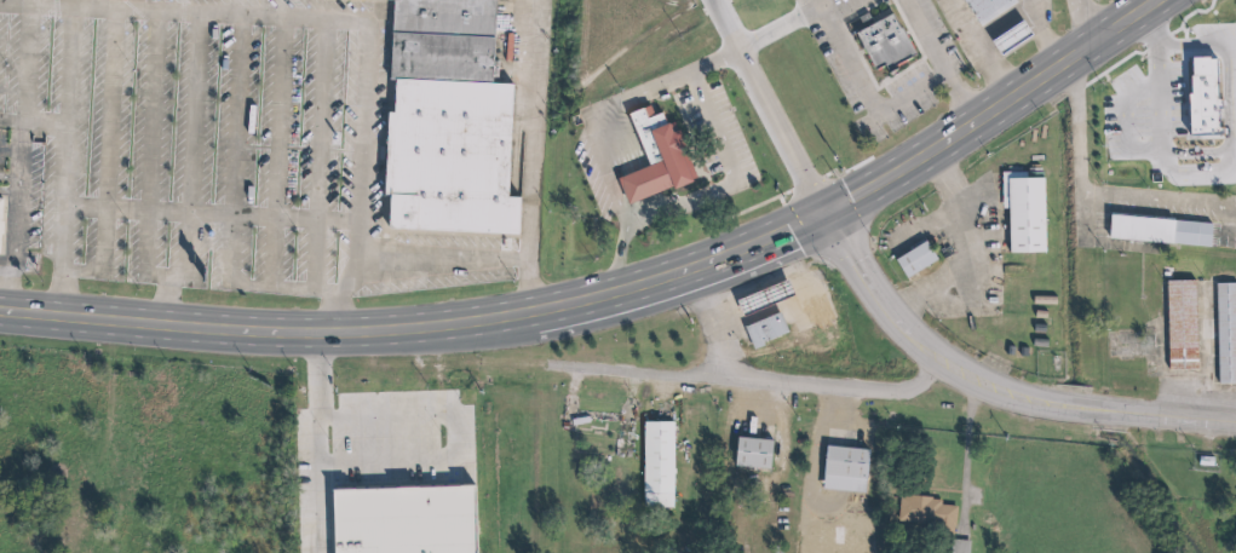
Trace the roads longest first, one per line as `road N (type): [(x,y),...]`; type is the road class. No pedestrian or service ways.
road 1 (primary): [(1163,0),(830,213),(718,267),(615,303),(489,330),(352,341),(220,339),(0,317)]
road 2 (secondary): [(830,213),(893,322),(958,375),(1059,407),(1235,422)]

